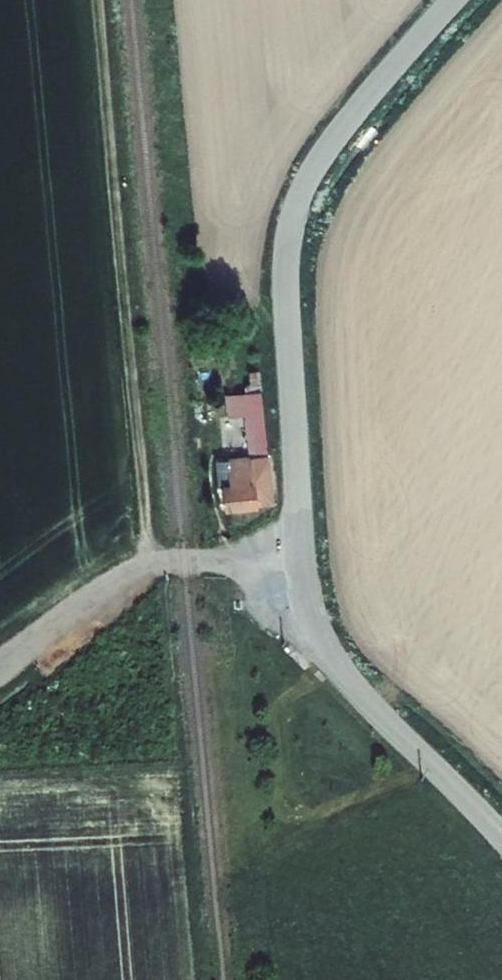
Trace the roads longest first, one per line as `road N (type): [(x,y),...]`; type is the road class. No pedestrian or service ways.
road 1 (tertiary): [(501,834),(358,689),(317,622),(302,547),(286,299),(290,229),(305,184),(359,108),(455,0)]
road 2 (track): [(99,0),(151,564)]
road 3 (track): [(302,547),(151,564),(0,663)]

